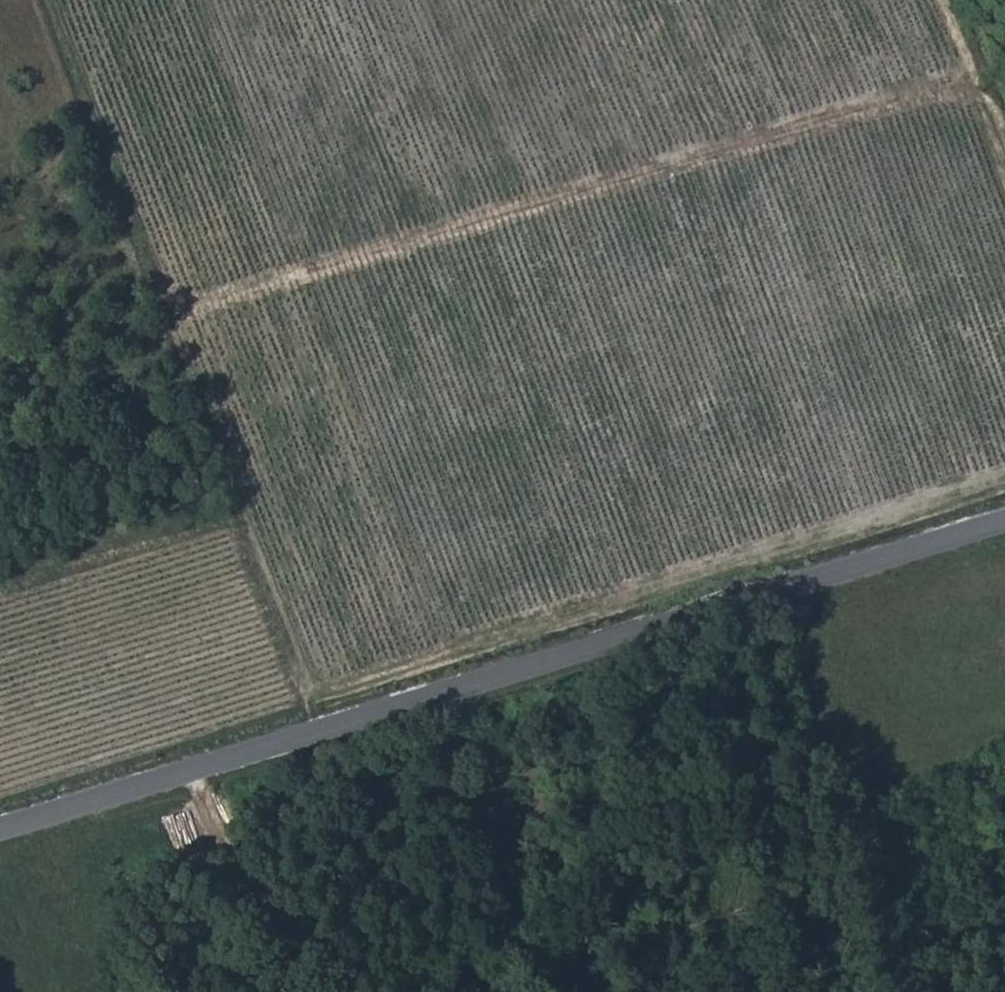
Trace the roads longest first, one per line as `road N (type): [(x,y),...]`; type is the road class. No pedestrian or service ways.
road 1 (tertiary): [(0,837),(1004,522)]

